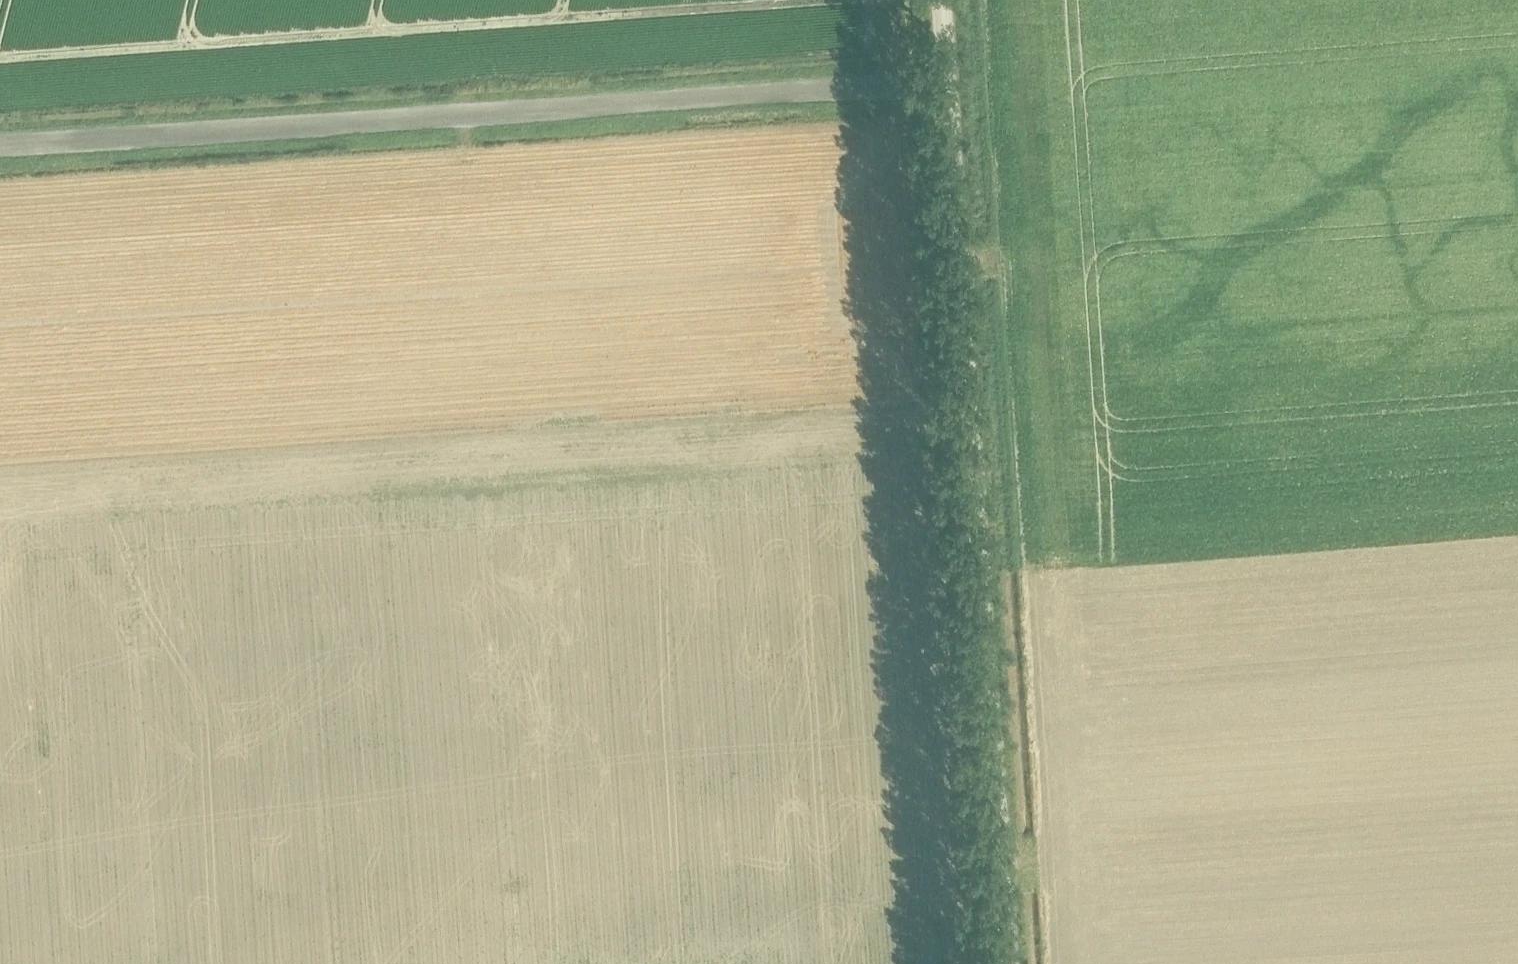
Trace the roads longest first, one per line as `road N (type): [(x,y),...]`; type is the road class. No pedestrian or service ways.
road 1 (unclassified): [(0,144),(947,80)]
road 2 (unclassified): [(1011,963),(947,80)]

